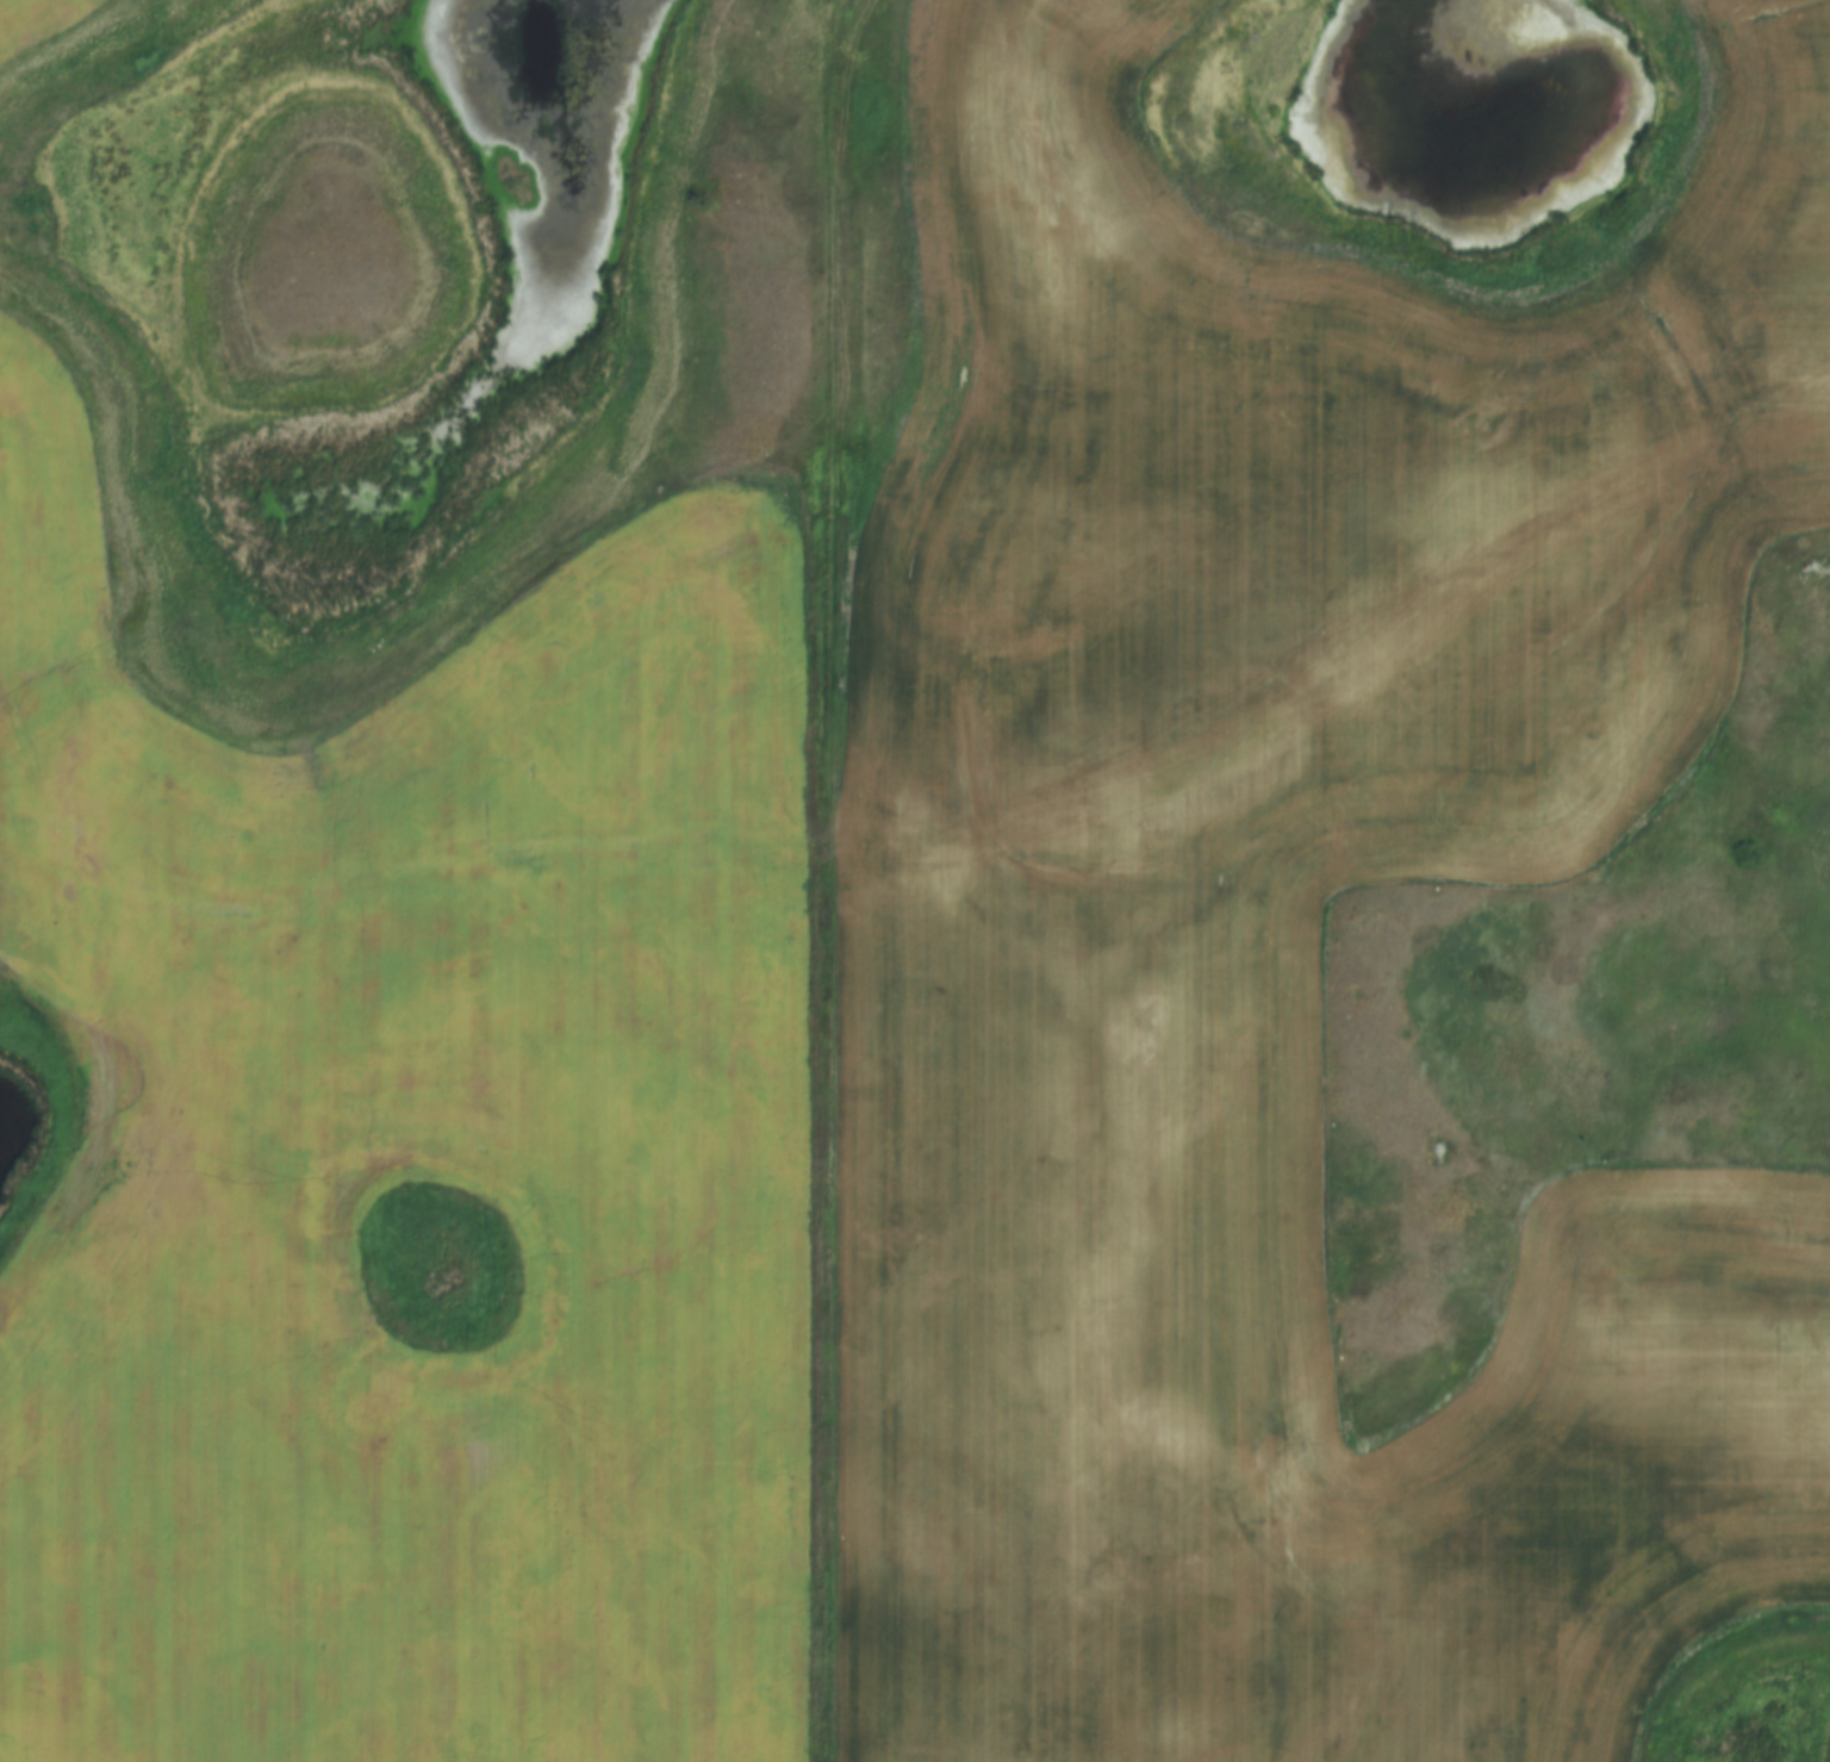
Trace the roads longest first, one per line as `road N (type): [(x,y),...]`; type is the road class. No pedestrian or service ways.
road 1 (track): [(873,0),(845,87),(841,136),(840,1761)]

